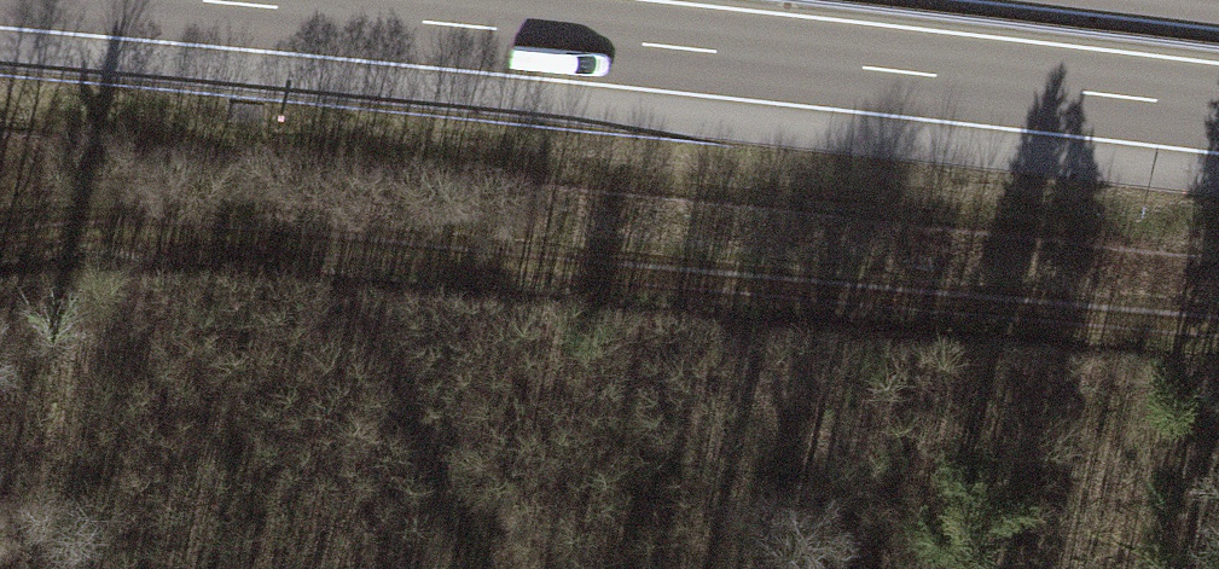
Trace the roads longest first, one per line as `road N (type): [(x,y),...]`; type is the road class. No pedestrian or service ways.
road 1 (track): [(0,262),(135,224),(1218,338)]
road 2 (motorway): [(212,0),(1218,111)]

